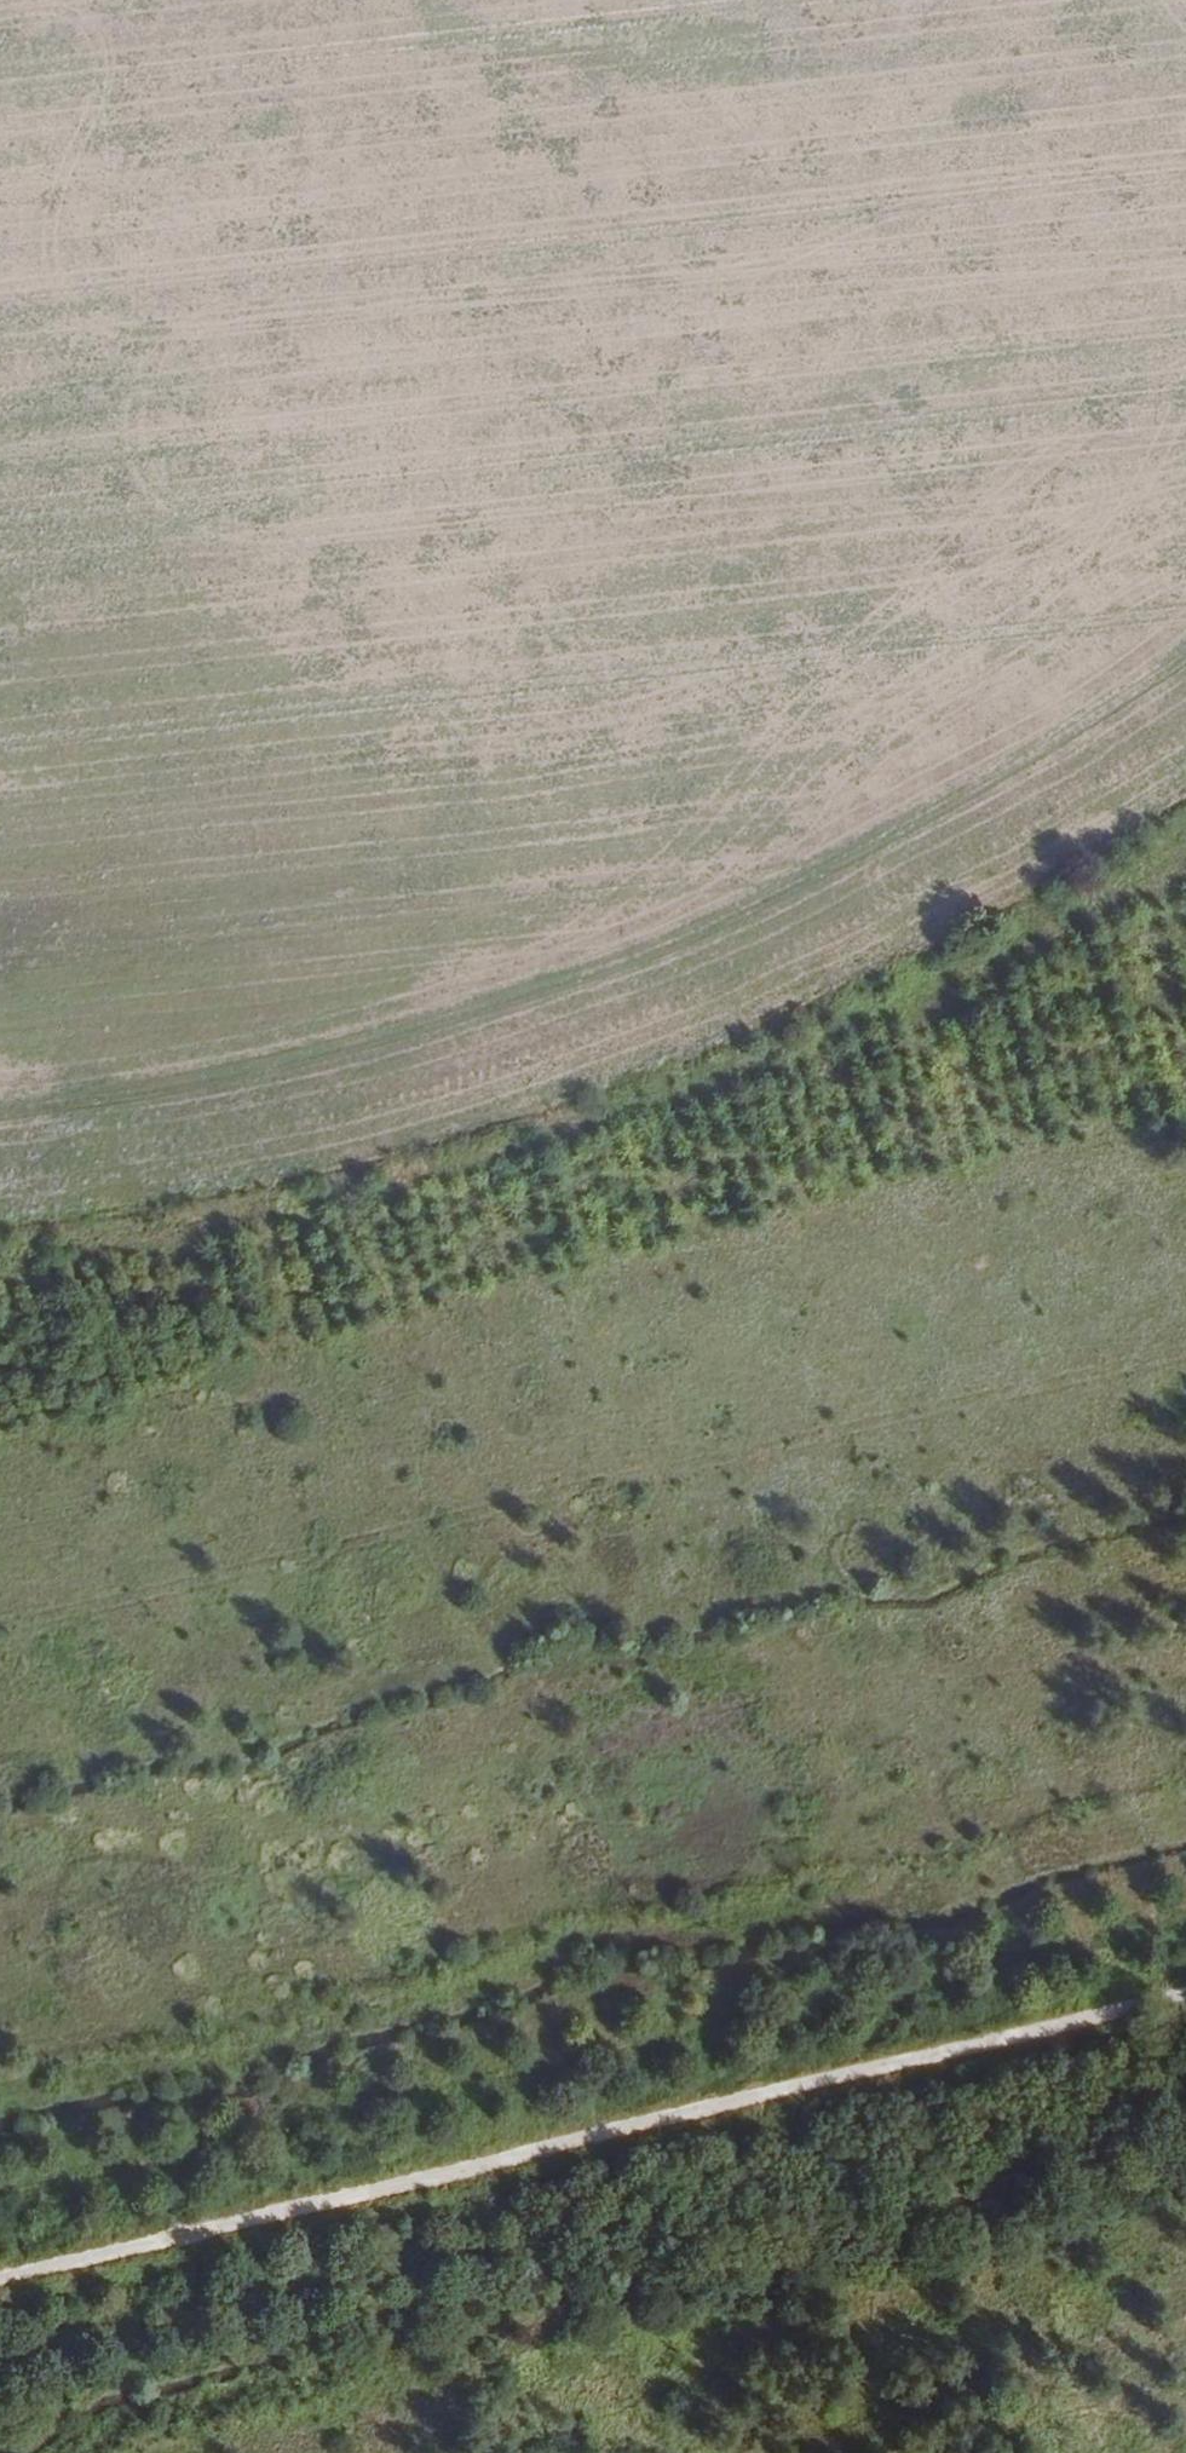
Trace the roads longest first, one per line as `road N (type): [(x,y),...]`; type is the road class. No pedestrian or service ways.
road 1 (track): [(0,2288),(1185,2018)]

